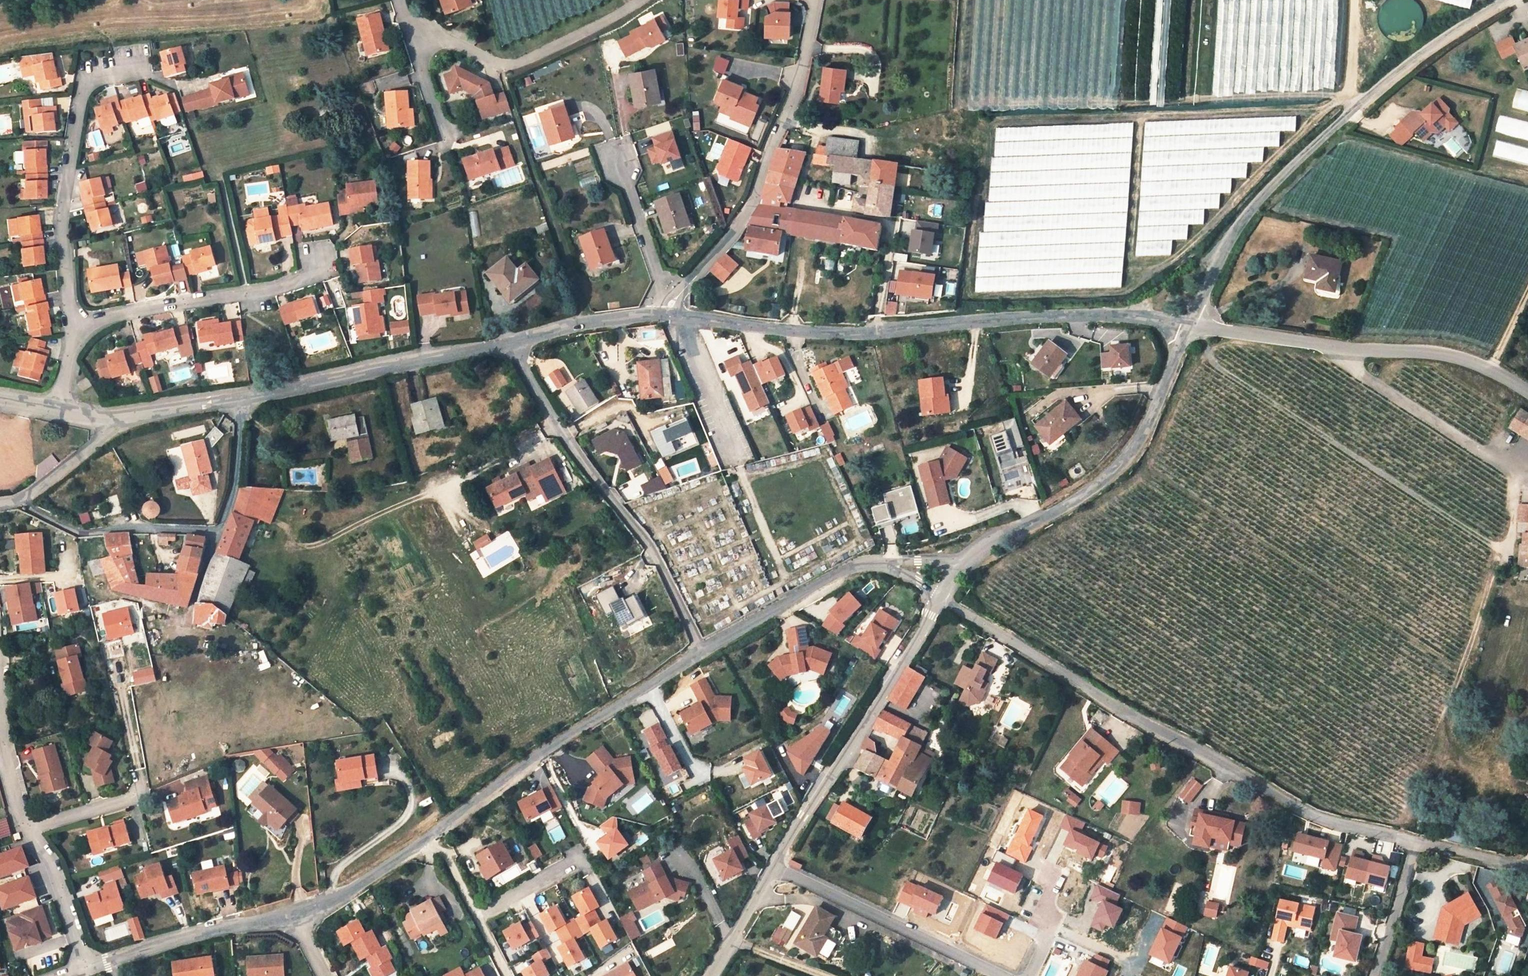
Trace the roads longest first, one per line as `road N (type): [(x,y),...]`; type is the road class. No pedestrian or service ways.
road 1 (residential): [(938,592),(1124,712),(1310,815),(1417,842)]
road 2 (residential): [(661,312),(833,333),(1114,315),(1191,328)]
road 3 (residential): [(1514,0),(1415,60),(1274,182),(1226,246),(1191,328)]
road 4 (residential): [(509,343),(582,467),(646,547),(695,645)]
road 5 (residential): [(661,312),(662,297),(743,191),(782,97),(805,0)]
road 6 (unclassified): [(1191,328),(1465,357),(1527,392)]
road 7 (residential): [(16,497),(77,531),(218,528),(236,463),(236,397)]
road 8 (residential): [(1191,328),(1140,439),(1116,470),(964,561)]
road 9 (residential): [(425,829),(695,645)]
road 10 (residential): [(938,592),(768,864)]
road 11 (residential): [(135,72),(85,79),(61,208),(74,322)]
road 12 (residential): [(236,397),(509,343)]
road 13 (residential): [(768,864),(1007,975)]
road 14 (residential): [(326,268),(248,296),(74,322)]
road 15 (residential): [(624,0),(503,59),(432,35),(404,42)]
road 16 (residential): [(695,645),(850,559),(885,562)]
road 17 (residential): [(107,956),(288,910)]
road 18 (residential): [(609,156),(661,312)]
road 19 (residential): [(288,910),(327,894),(425,829)]
road 20 (residential): [(509,343),(661,312)]
road 21 (residential): [(21,825),(45,861),(81,966)]
road 22 (residential): [(1417,842),(1373,975)]
road 23 (residential): [(123,415),(113,431),(16,497)]
road 24 (residential): [(768,864),(703,975)]

